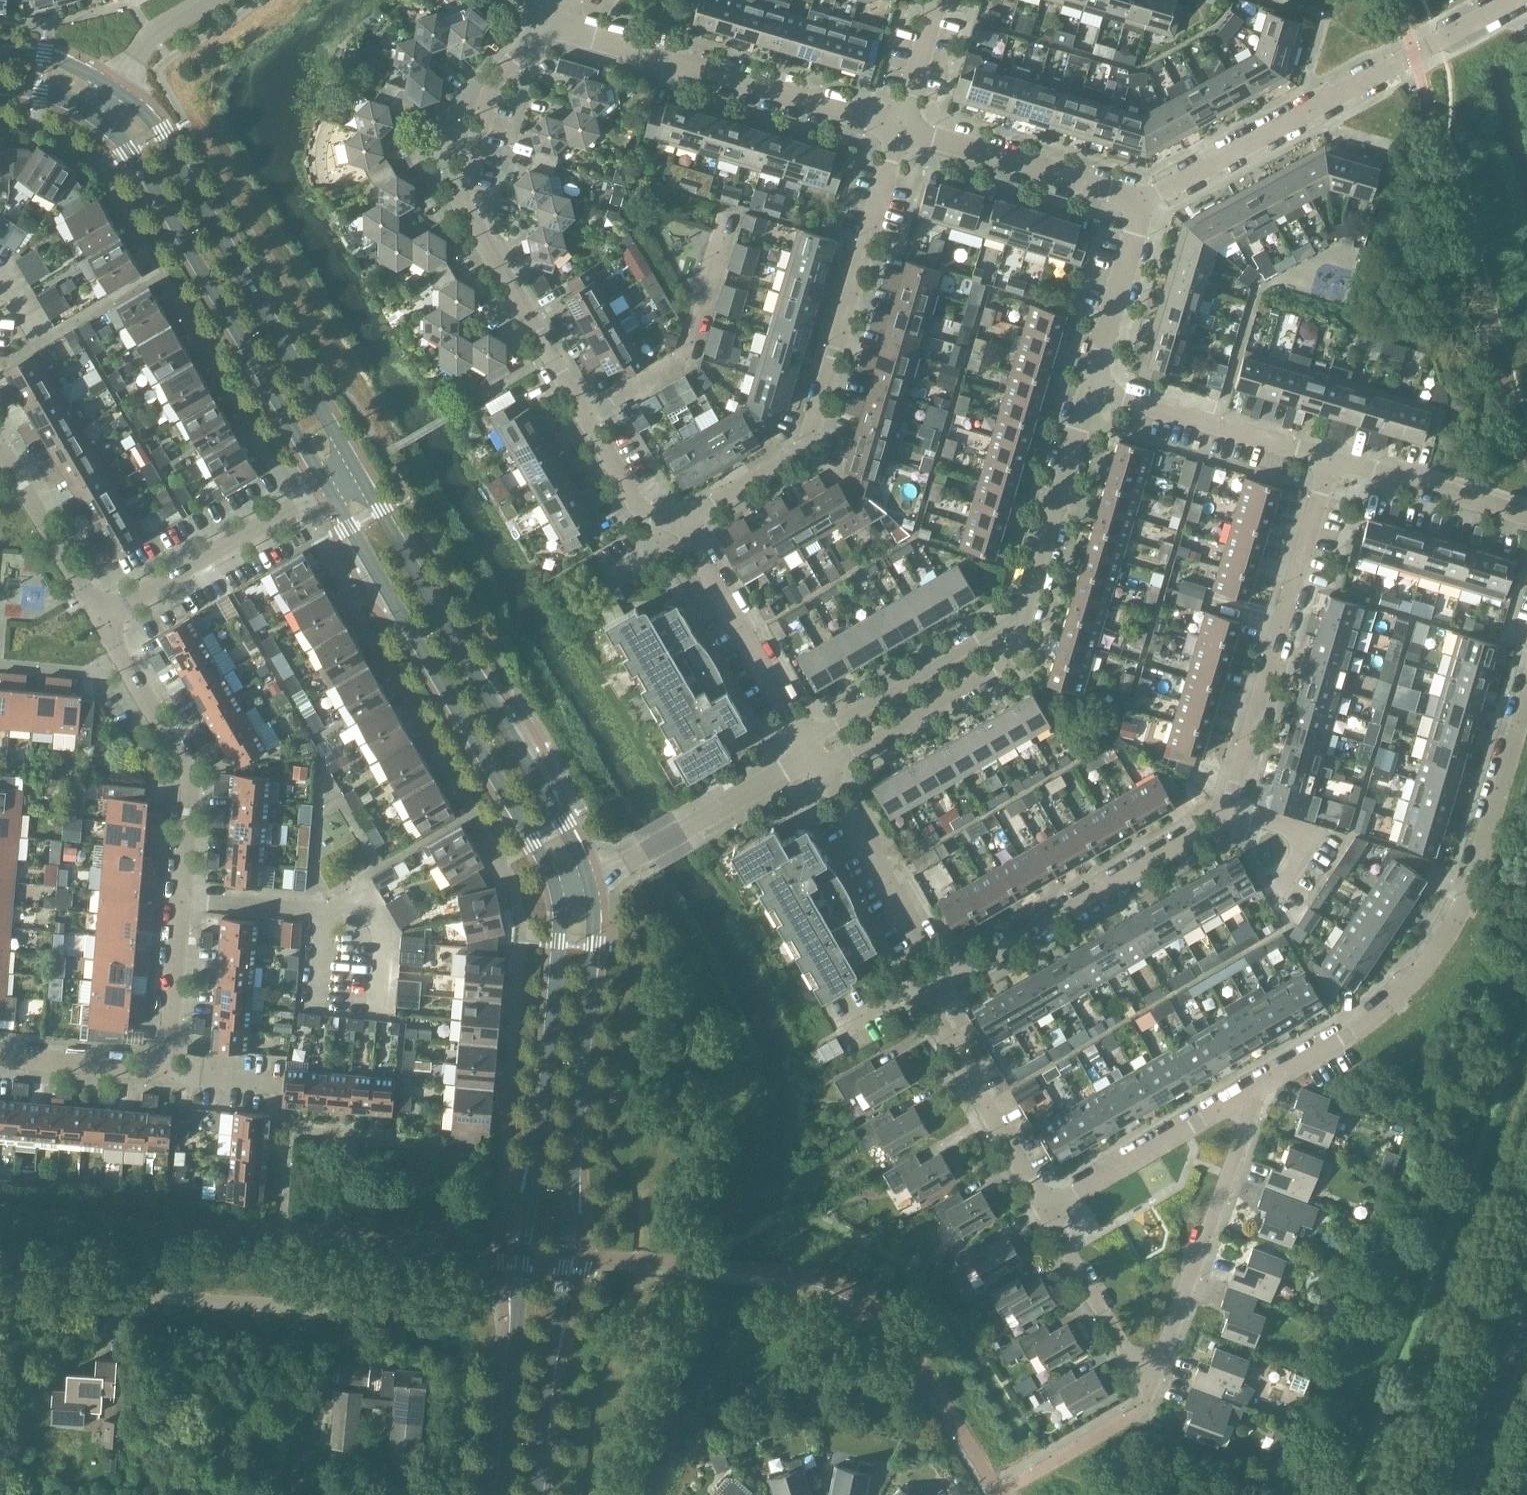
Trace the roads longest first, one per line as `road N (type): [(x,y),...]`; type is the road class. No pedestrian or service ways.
road 1 (residential): [(946,979),(1221,826),(1332,463)]
road 2 (residential): [(680,524),(636,507),(455,191),(491,79),(552,15)]
road 3 (tertiary): [(539,1494),(580,1128),(591,884)]
road 4 (tertiary): [(559,895),(507,1494)]
road 5 (residential): [(1242,1097),(1384,1012),(1427,960),(1474,869),(1526,684)]
road 6 (residential): [(172,1072),(197,788),(100,614)]
road 7 (residential): [(680,524),(808,449),(903,128)]
road 8 (tertiary): [(591,884),(357,470)]
road 9 (tertiary): [(327,486),(559,895)]
road 10 (tertiary): [(357,470),(165,134),(116,90)]
road 11 (tertiary): [(100,118),(133,151),(327,486)]
road 12 (residential): [(1142,205),(1518,0)]
road 13 (residential): [(0,1288),(391,1316)]
road 14 (residential): [(903,128),(628,50),(552,15)]
road 15 (residential): [(1150,1392),(1249,1118),(1242,1097)]
road 16 (residential): [(807,755),(850,751),(1008,659),(1023,612)]
road 17 (residential): [(946,979),(834,785),(807,755)]
road 18 (residential): [(807,755),(680,524)]
road 19 (residential): [(1046,1210),(934,1019),(946,979)]
road 20 (residential): [(1023,612),(829,723),(807,755)]
road 21 (residential): [(100,614),(327,486)]
road 22 (residential): [(591,884),(807,755)]
road 23 (residential): [(1332,463),(1093,385)]
road 24 (residential): [(1142,205),(903,128)]
road 25 (residential): [(1023,612),(1093,385)]
road 26 (residential): [(1046,1210),(1242,1097)]
road 27 (residential): [(1150,1392),(1046,1210)]
road 28 (residential): [(1526,521),(1332,463)]
road 29 (primary): [(1526,1311),(1458,1494)]
road 30 (residential): [(100,614),(0,450)]
road 31 (residential): [(1093,385),(1142,205)]
road 32 (residential): [(172,1072),(0,1060)]
road 33 (residential): [(903,128),(943,0)]
road 34 (residential): [(116,90),(157,33),(208,0)]
road 35 (tertiary): [(116,90),(65,62),(0,53)]

